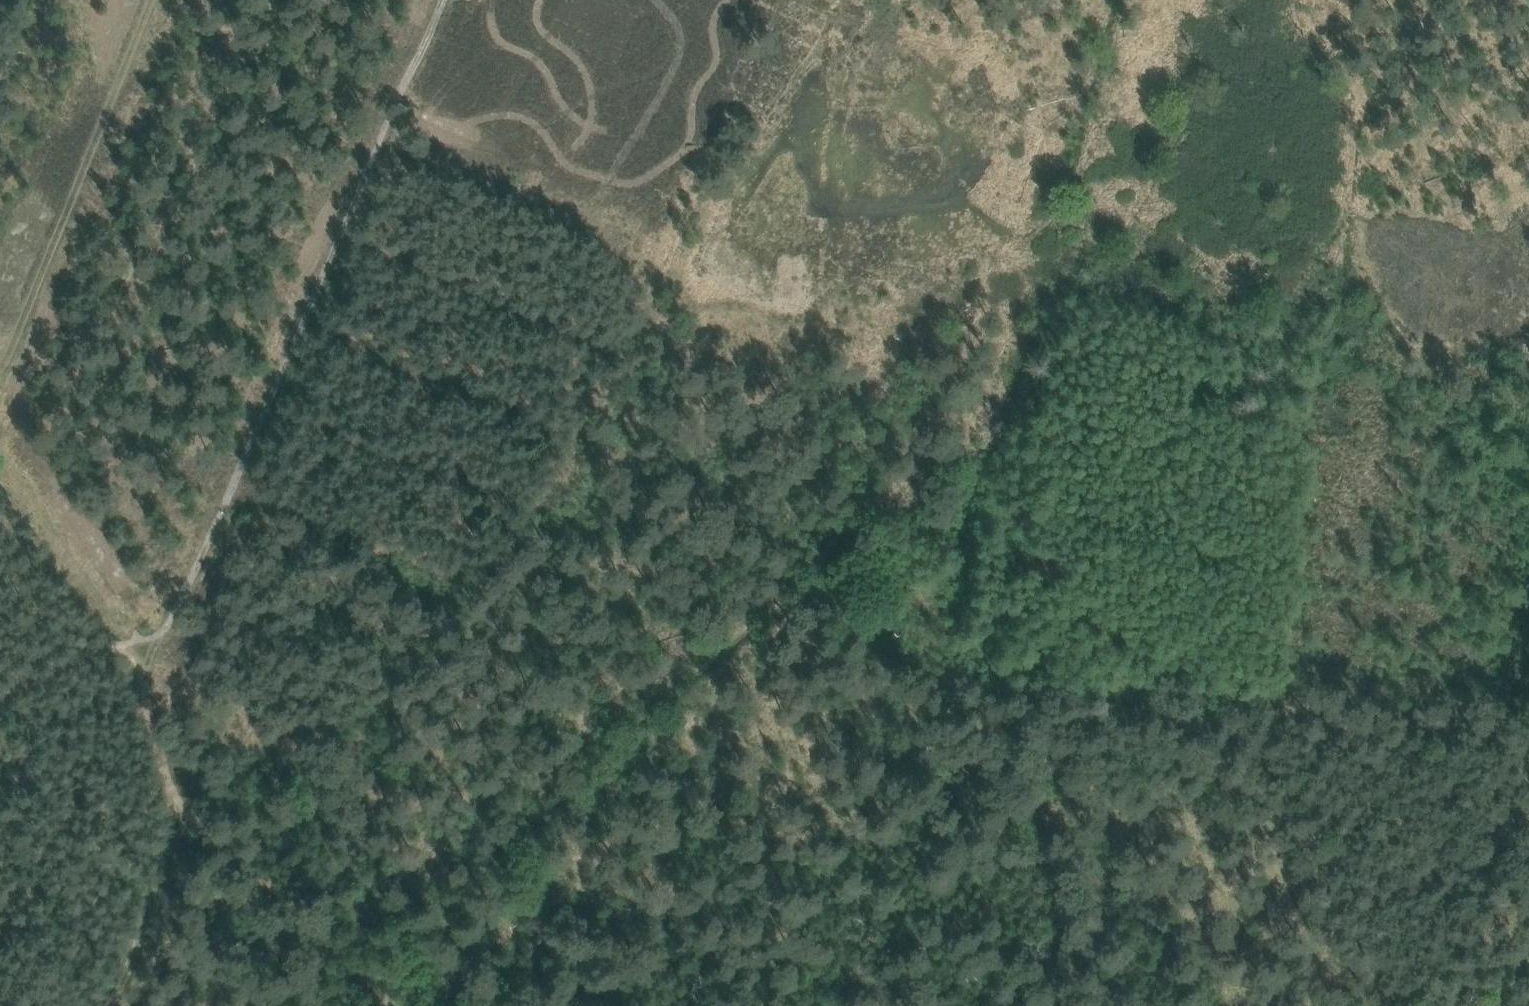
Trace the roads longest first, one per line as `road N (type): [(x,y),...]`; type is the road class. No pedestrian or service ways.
road 1 (track): [(151,0),(0,369)]
road 2 (track): [(140,670),(0,438)]

